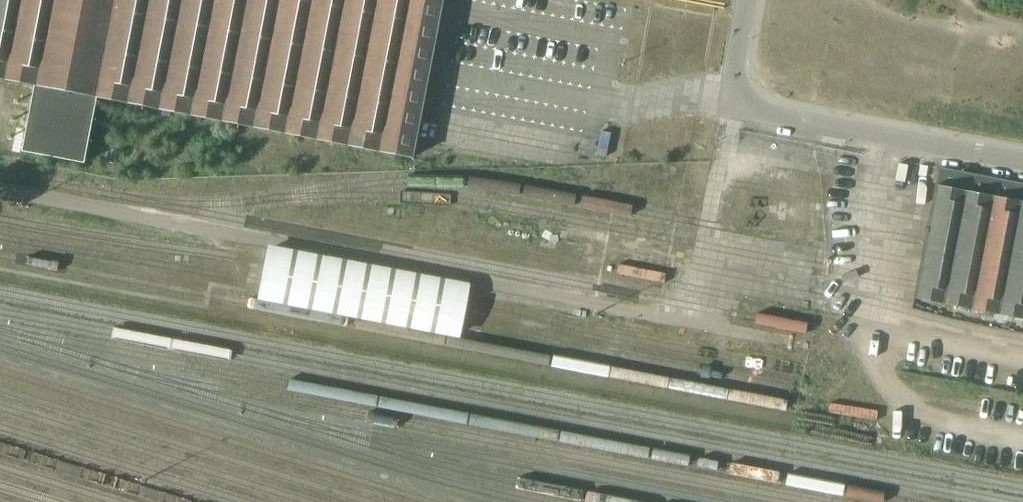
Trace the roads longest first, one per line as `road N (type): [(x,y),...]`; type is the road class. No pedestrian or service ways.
road 1 (unclassified): [(754,0),(738,86),(745,105),(1022,163)]

